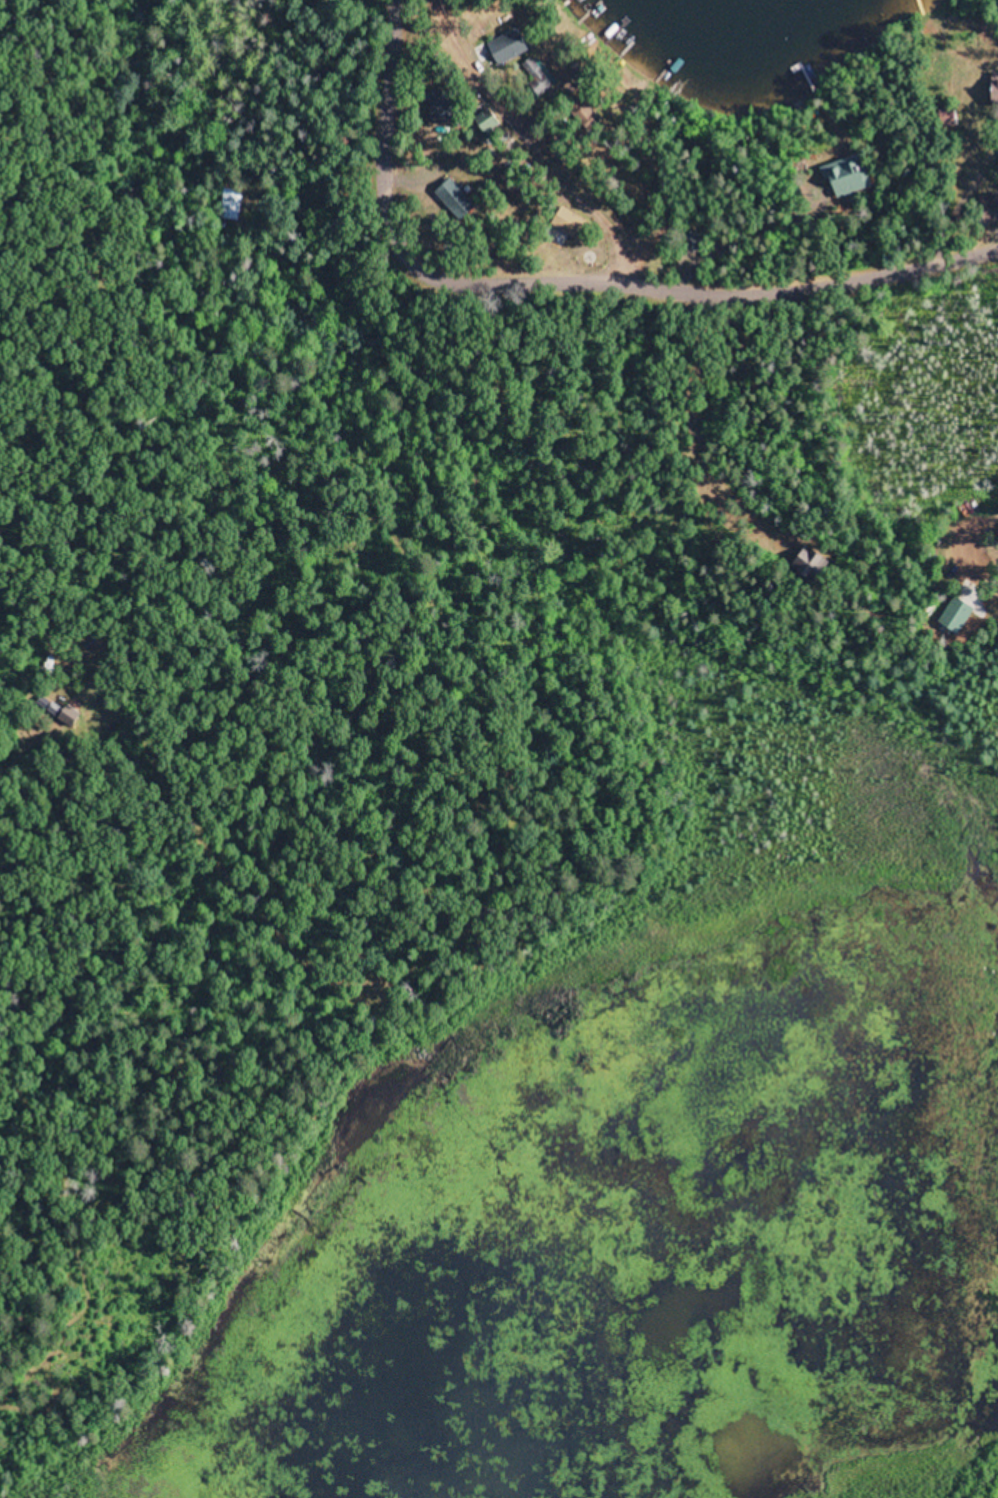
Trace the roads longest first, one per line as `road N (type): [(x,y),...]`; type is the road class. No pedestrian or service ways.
road 1 (residential): [(997,267),(782,288),(433,282),(360,239),(357,0)]

